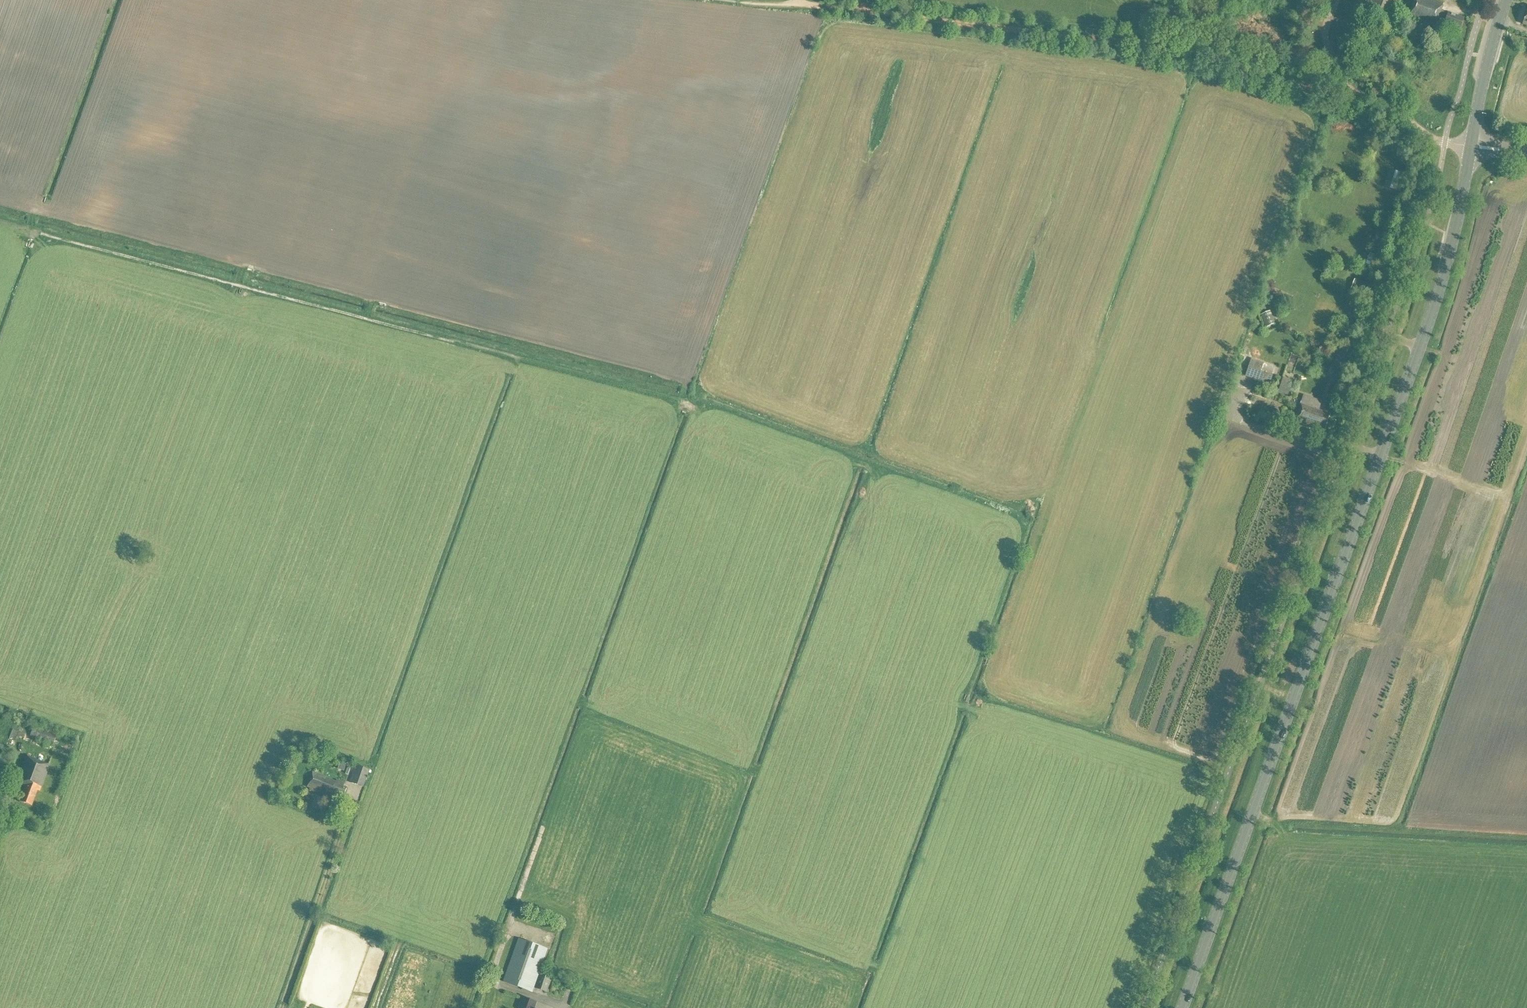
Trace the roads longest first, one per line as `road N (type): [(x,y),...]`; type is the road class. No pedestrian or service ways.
road 1 (secondary): [(1182,1007),(1436,303),(1471,147)]
road 2 (track): [(1445,144),(1378,104),(1179,52),(819,4),(737,2)]
road 3 (secondary): [(1471,147),(1507,0)]

